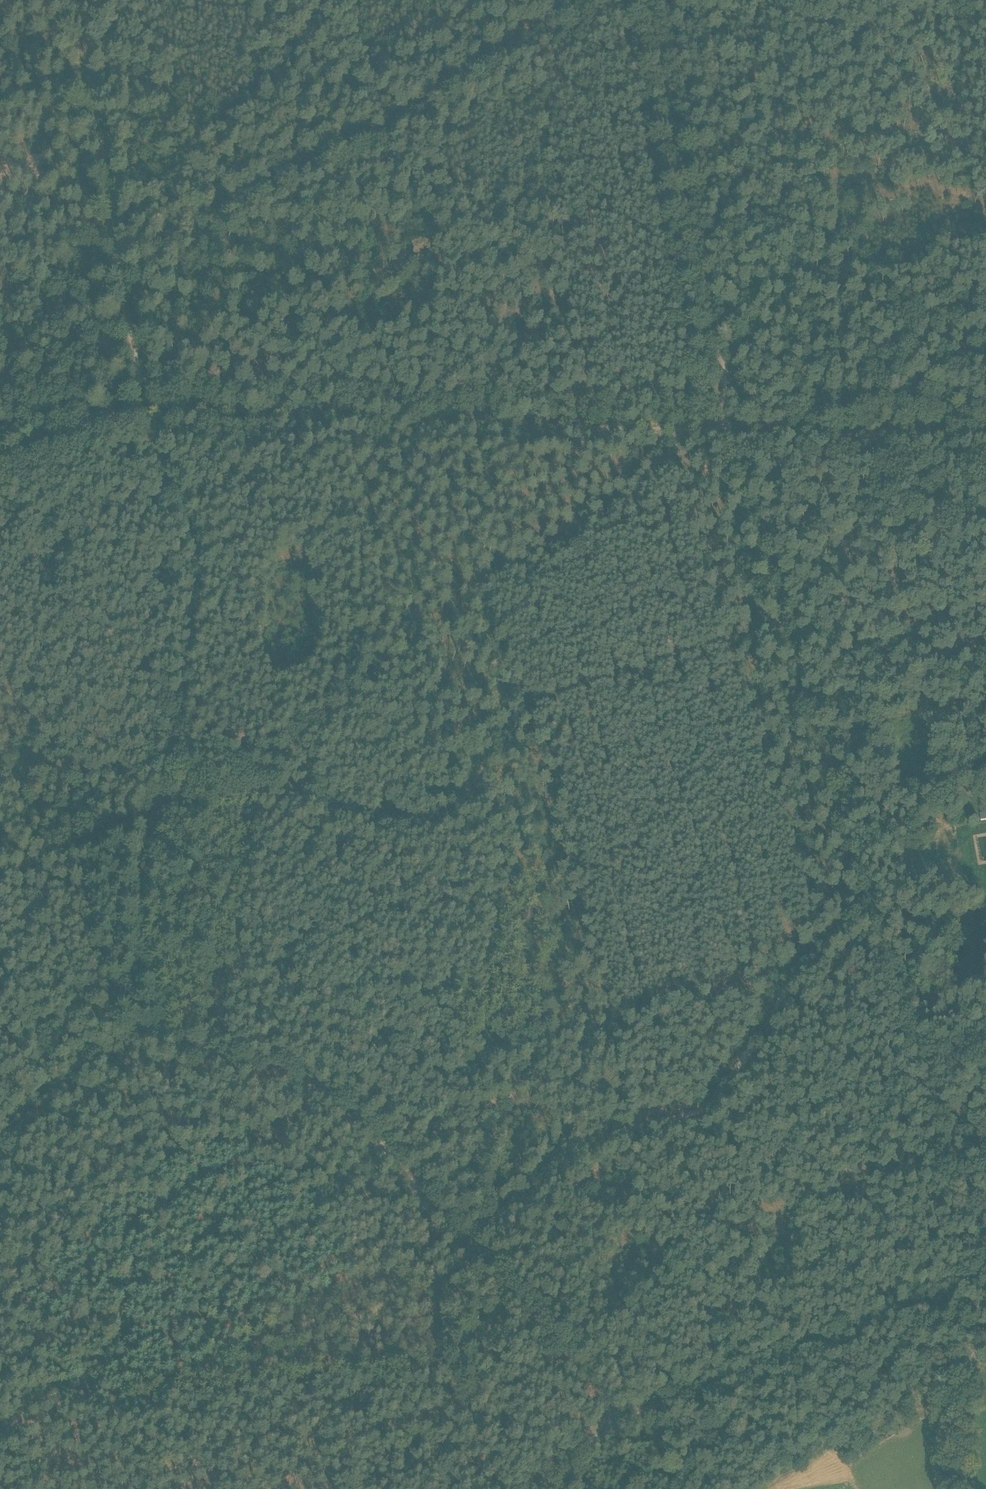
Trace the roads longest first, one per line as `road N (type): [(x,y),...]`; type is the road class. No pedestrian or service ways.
road 1 (track): [(615,1421),(965,1275),(985,1245),(843,823),(732,441)]
road 2 (track): [(0,461),(98,418),(141,409),(985,436)]
road 3 (track): [(117,265),(410,109),(588,0)]
road 4 (track): [(689,205),(649,0)]
road 5 (track): [(732,441),(697,249)]
road 6 (track): [(85,67),(112,236)]

